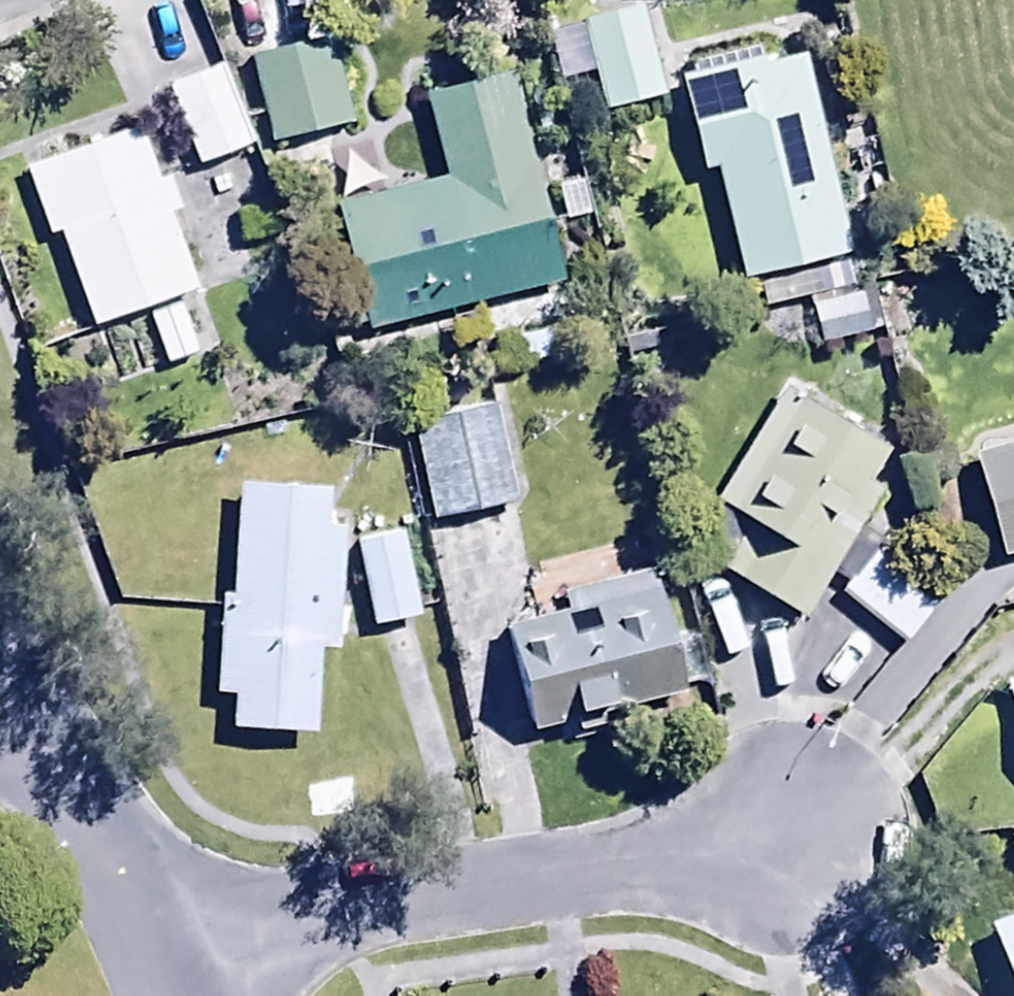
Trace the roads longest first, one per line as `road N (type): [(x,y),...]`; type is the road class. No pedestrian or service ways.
road 1 (residential): [(841,828),(165,939)]
road 2 (residential): [(0,708),(165,939)]

